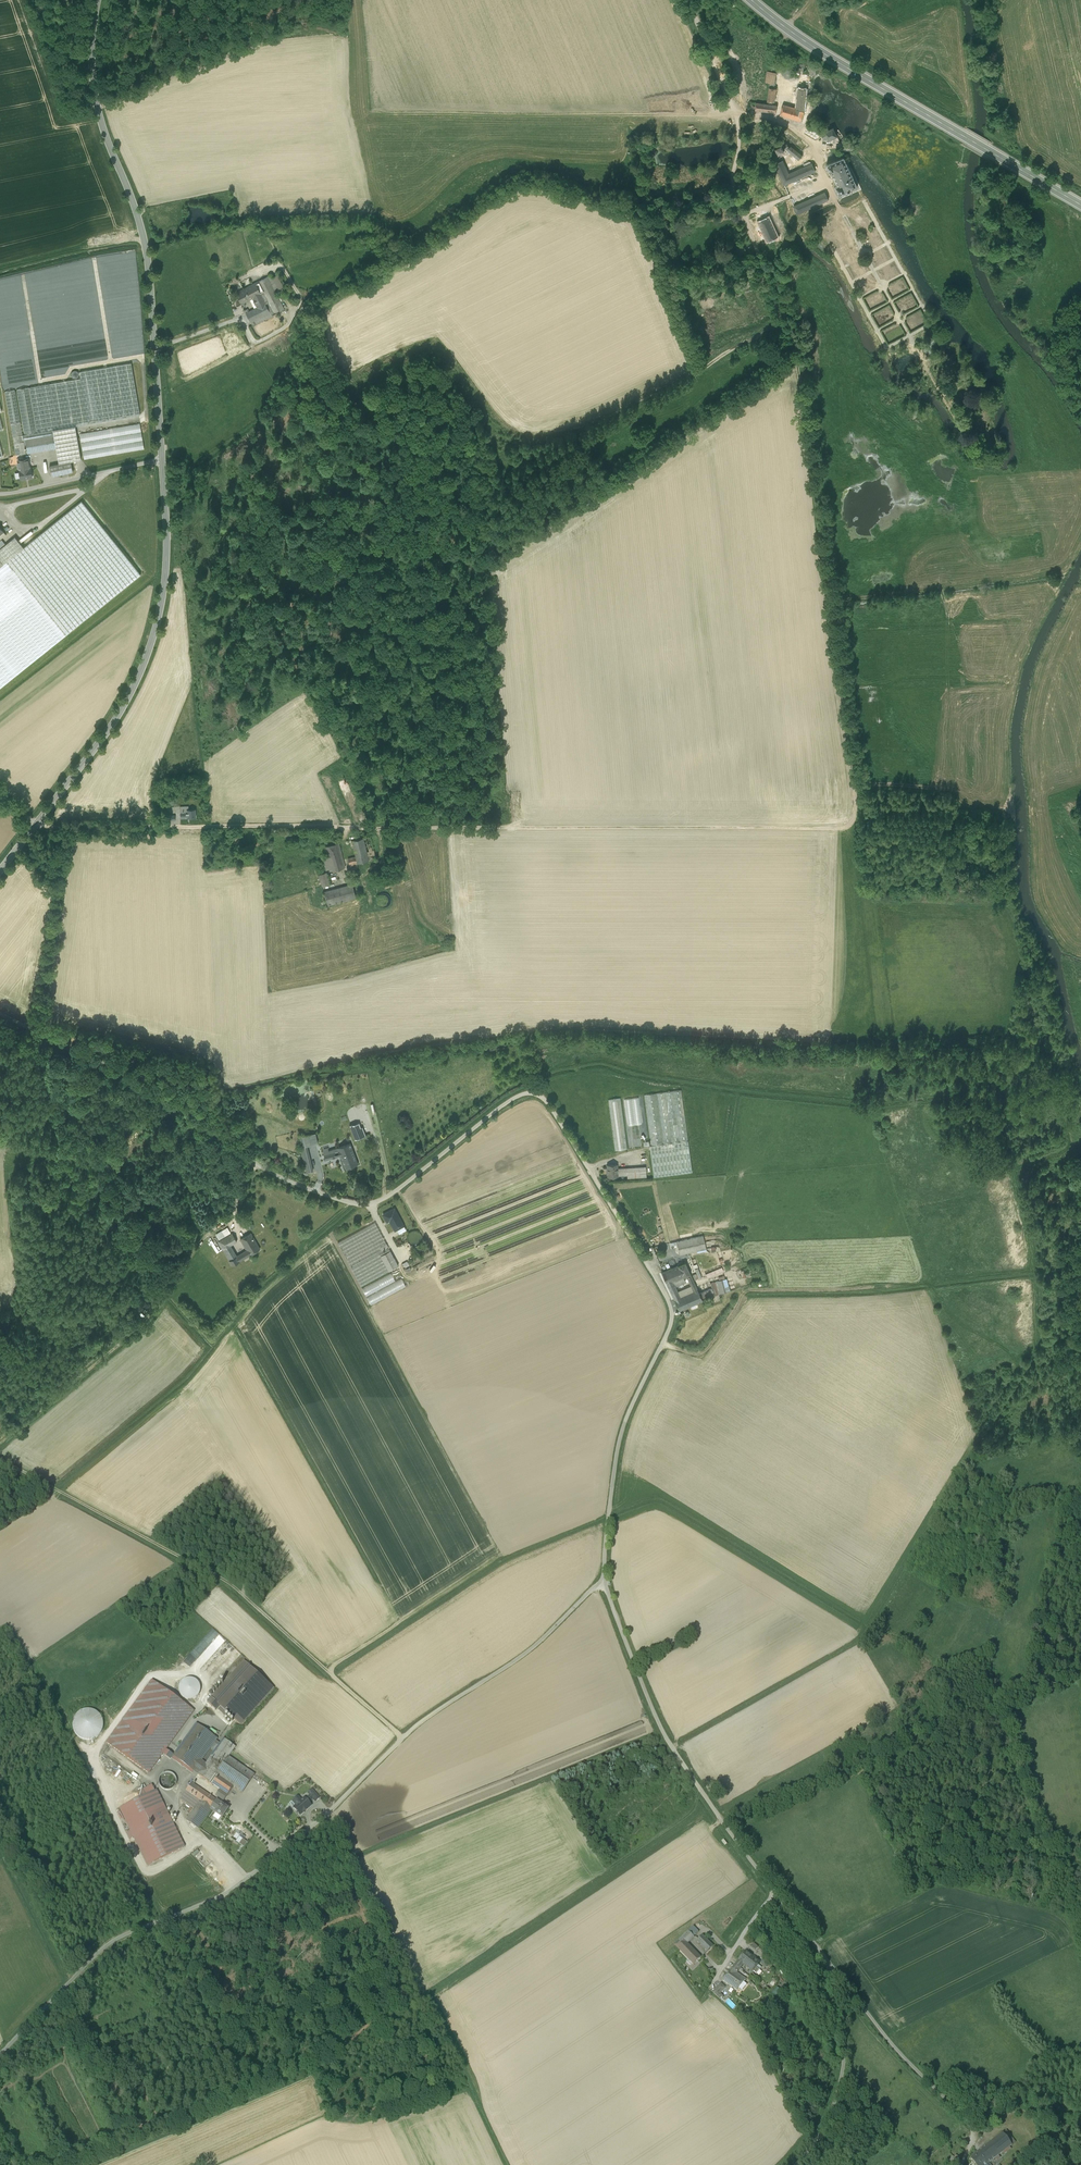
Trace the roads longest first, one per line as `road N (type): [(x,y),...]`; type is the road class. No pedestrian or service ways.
road 1 (residential): [(775,1894),(668,1744),(605,1584),(619,1443),(670,1307),(545,1102),(534,1093),(508,1103),(406,1185),(375,1205),(357,1203),(298,1184),(155,1090),(0,1013)]
road 2 (track): [(605,1584),(529,1652),(403,1737),(220,1903),(77,1972),(0,2055)]
road 3 (track): [(739,113),(732,176),(797,364),(855,788)]
road 4 (track): [(446,828),(840,827),(854,823),(855,788),(974,790)]
road 5 (track): [(403,1737),(230,1584),(0,1459)]
road 6 (tertiary): [(162,460),(148,262),(93,80),(98,0)]
road 7 (tertiary): [(35,826),(140,685),(165,576),(162,460)]
road 8 (secondary): [(752,0),(822,52),(1080,205)]
road 9 (residential): [(961,2164),(972,2130),(829,1966)]
road 10 (unclassified): [(829,1966),(846,2059),(833,2111),(796,2164)]
road 11 (unclassified): [(0,491),(162,460)]
road 12 (unclassified): [(688,0),(731,101),(739,113),(770,118)]

